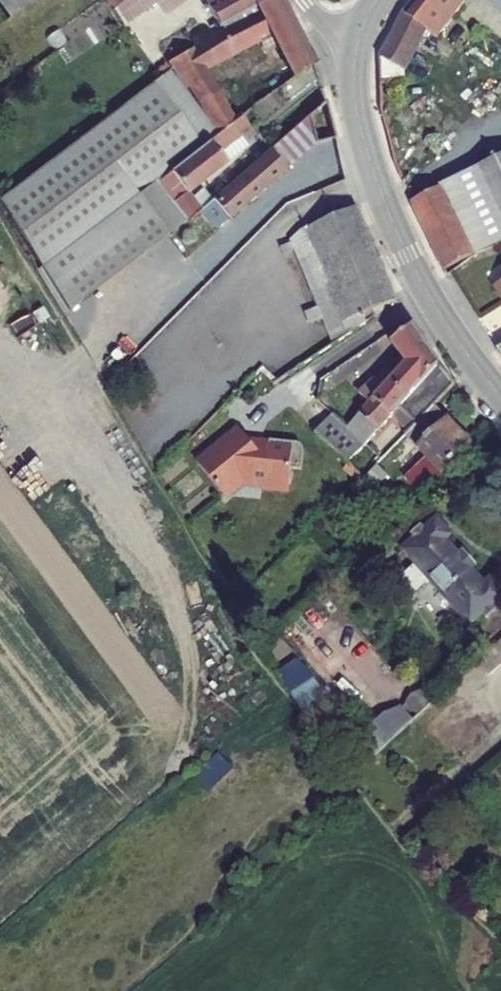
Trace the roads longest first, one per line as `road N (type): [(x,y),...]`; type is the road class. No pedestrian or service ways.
road 1 (track): [(500,940),(376,816),(308,732),(0,207)]
road 2 (tertiary): [(356,43),(357,114),(382,197),(442,318),(500,396)]

